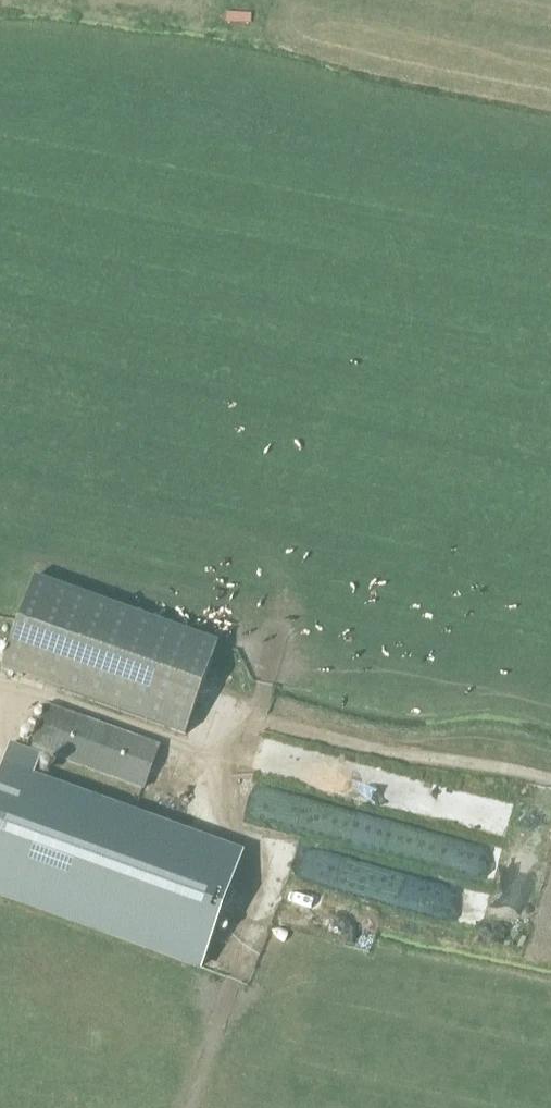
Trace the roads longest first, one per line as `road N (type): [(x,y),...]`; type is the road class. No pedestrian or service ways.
road 1 (track): [(550,783),(244,718),(219,757),(0,685)]

